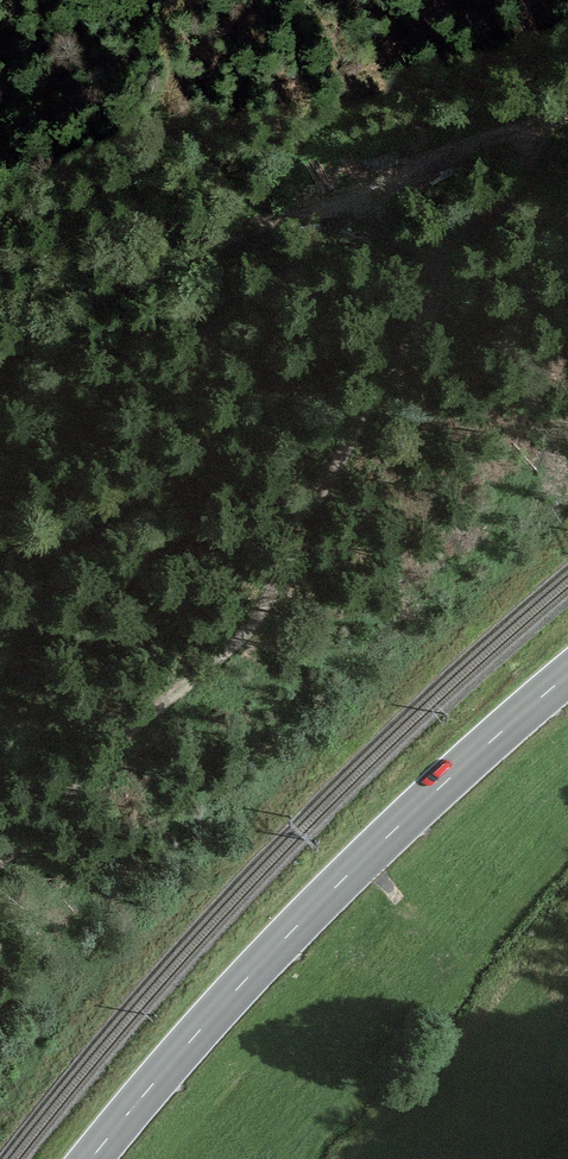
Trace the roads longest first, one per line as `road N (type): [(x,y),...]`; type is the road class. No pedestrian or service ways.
road 1 (track): [(525,138),(517,196),(243,584),(115,761),(0,865)]
road 2 (primary): [(91,1158),(298,924),(567,676)]
road 3 (track): [(0,346),(567,118)]

